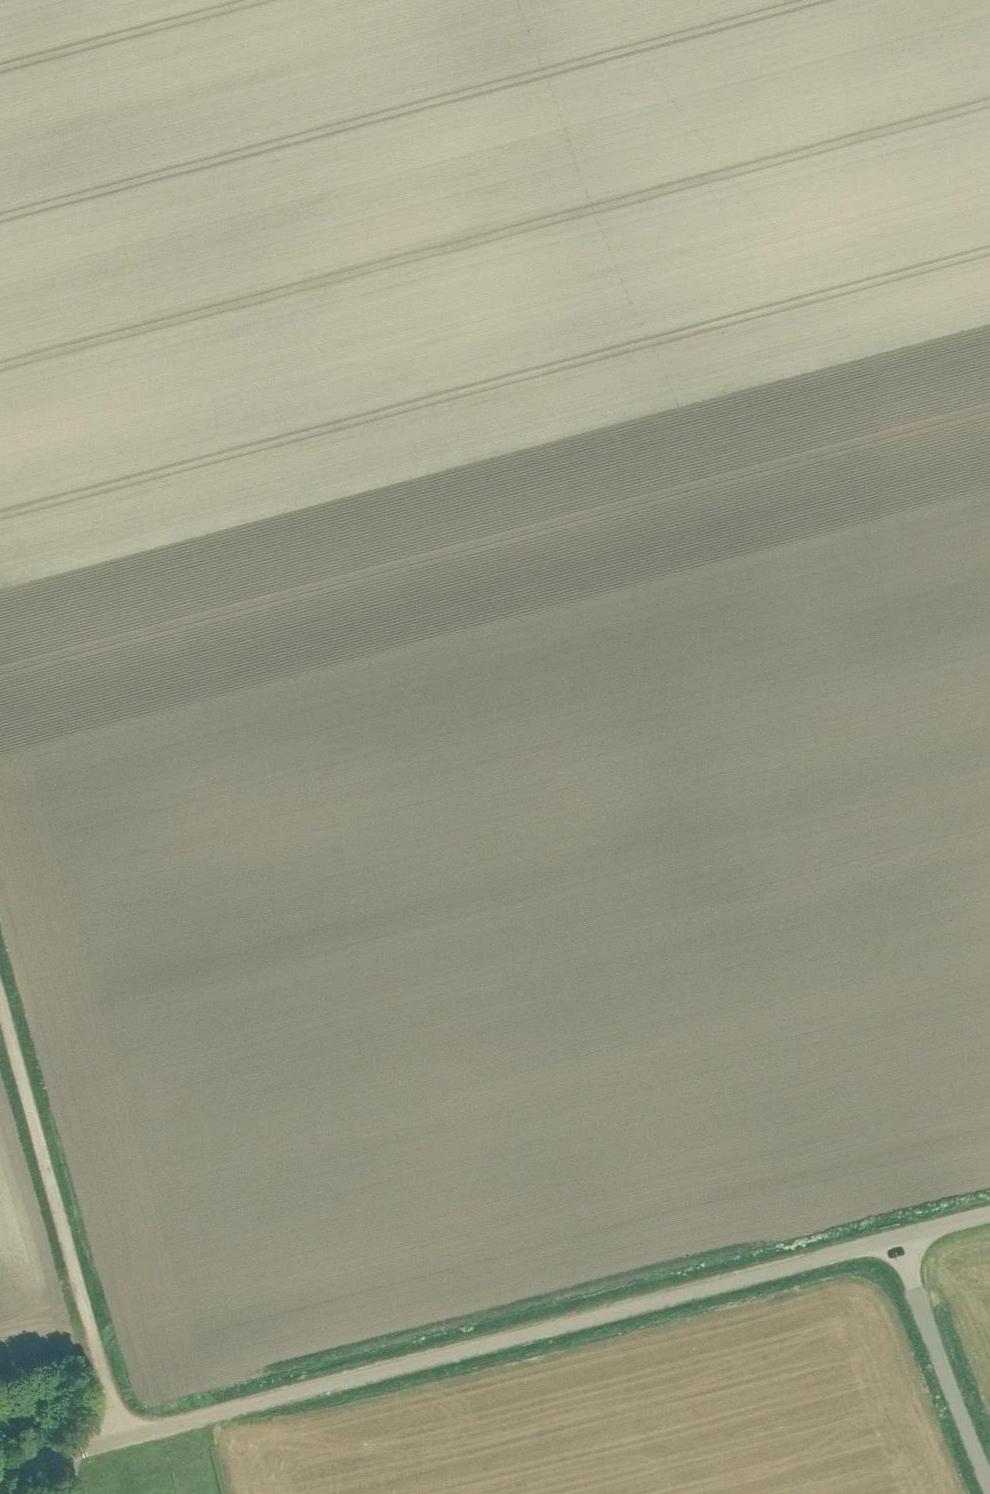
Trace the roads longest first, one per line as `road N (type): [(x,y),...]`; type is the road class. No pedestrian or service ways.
road 1 (unclassified): [(9,1473),(896,1239)]
road 2 (track): [(120,1438),(0,999)]
road 3 (unclassified): [(989,1484),(896,1239)]

